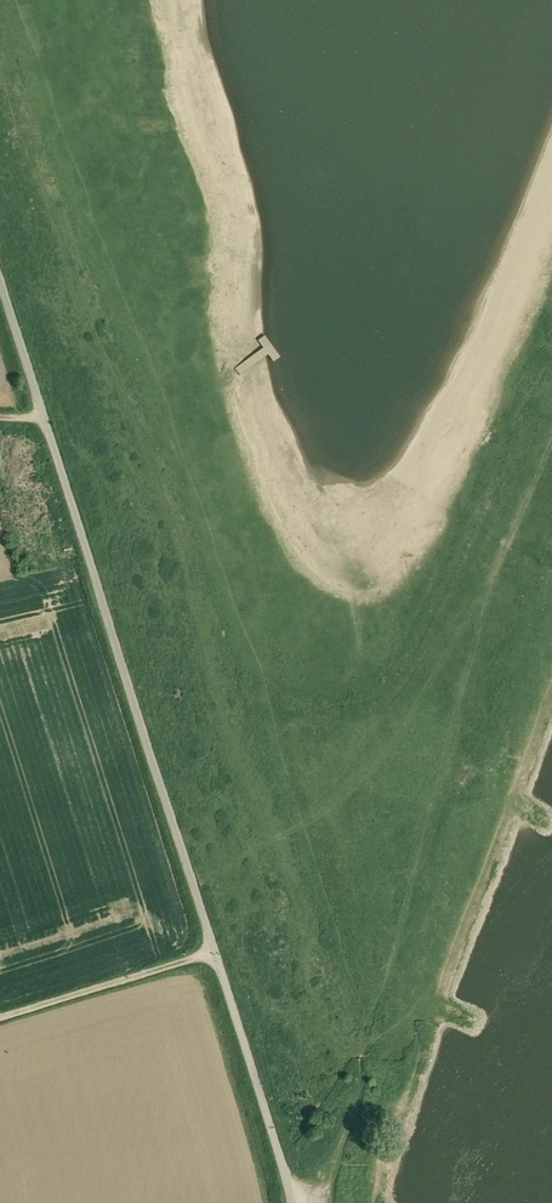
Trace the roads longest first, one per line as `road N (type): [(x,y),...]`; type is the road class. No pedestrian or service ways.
road 1 (unclassified): [(292,1202),(0,278)]
road 2 (track): [(291,1191),(314,1196),(360,1077),(503,545),(551,443)]
road 3 (track): [(215,951),(0,1018)]

